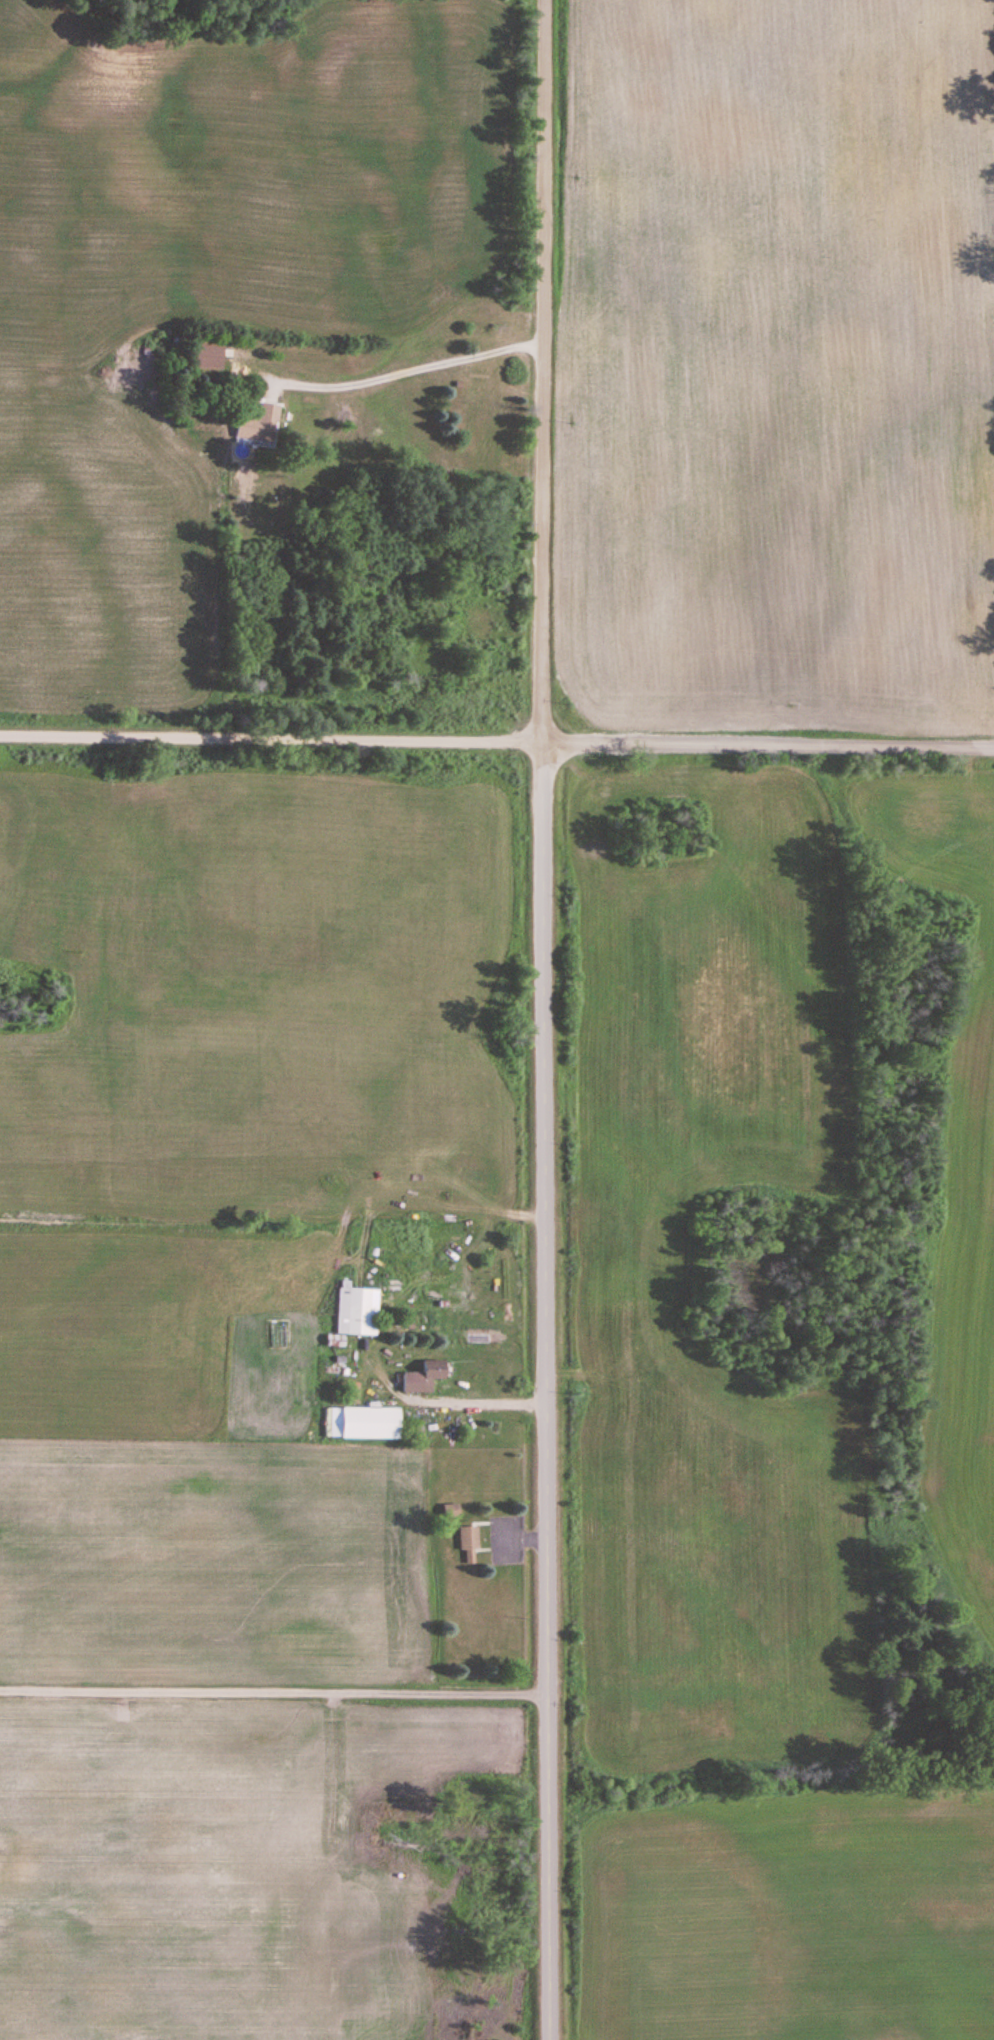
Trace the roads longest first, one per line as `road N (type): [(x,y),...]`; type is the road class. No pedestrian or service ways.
road 1 (residential): [(548,2039),(552,743)]
road 2 (residential): [(552,743),(544,0)]
road 3 (track): [(552,743),(0,734)]
road 4 (residential): [(993,743),(552,743)]

